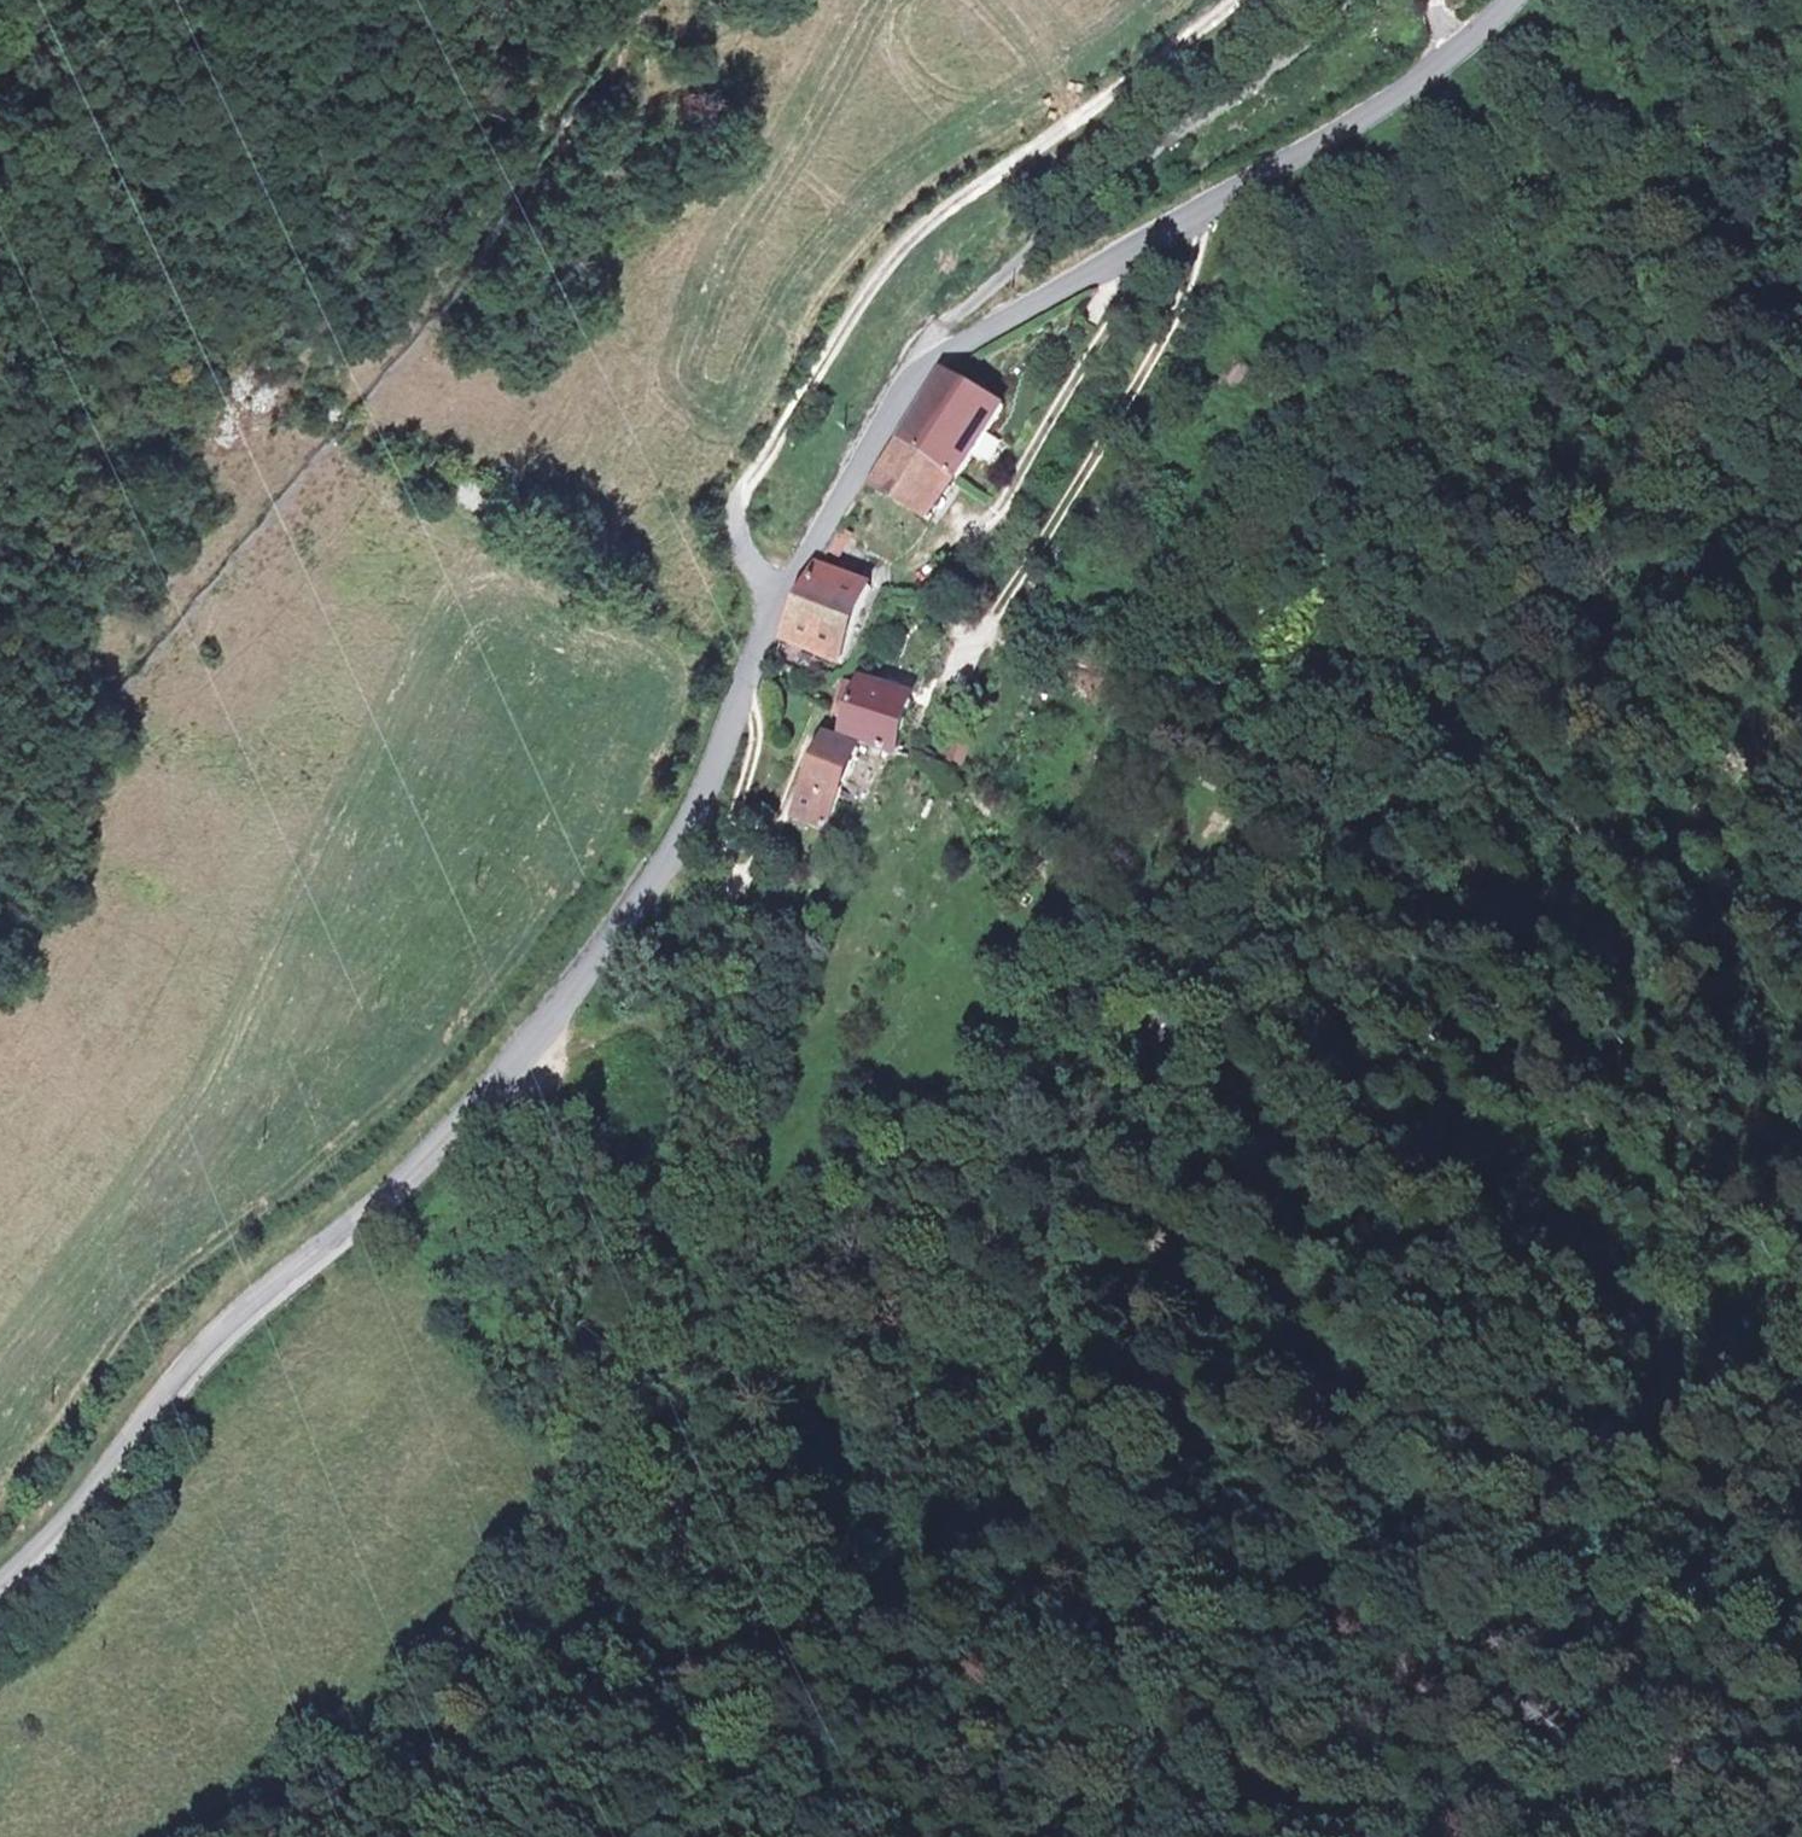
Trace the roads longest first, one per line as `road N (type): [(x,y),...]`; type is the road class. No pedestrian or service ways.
road 1 (tertiary): [(0,1589),(44,1552),(253,1302),(389,1195),(527,1055),(684,835),(722,758),(780,601)]
road 2 (tertiary): [(780,601),(865,452),(926,366),(1312,145),(1431,71),(1519,0)]
road 3 (unclassified): [(1231,0),(934,218),(877,281),(734,511),(732,540),(780,601)]
road 4 (track): [(0,167),(70,0)]

